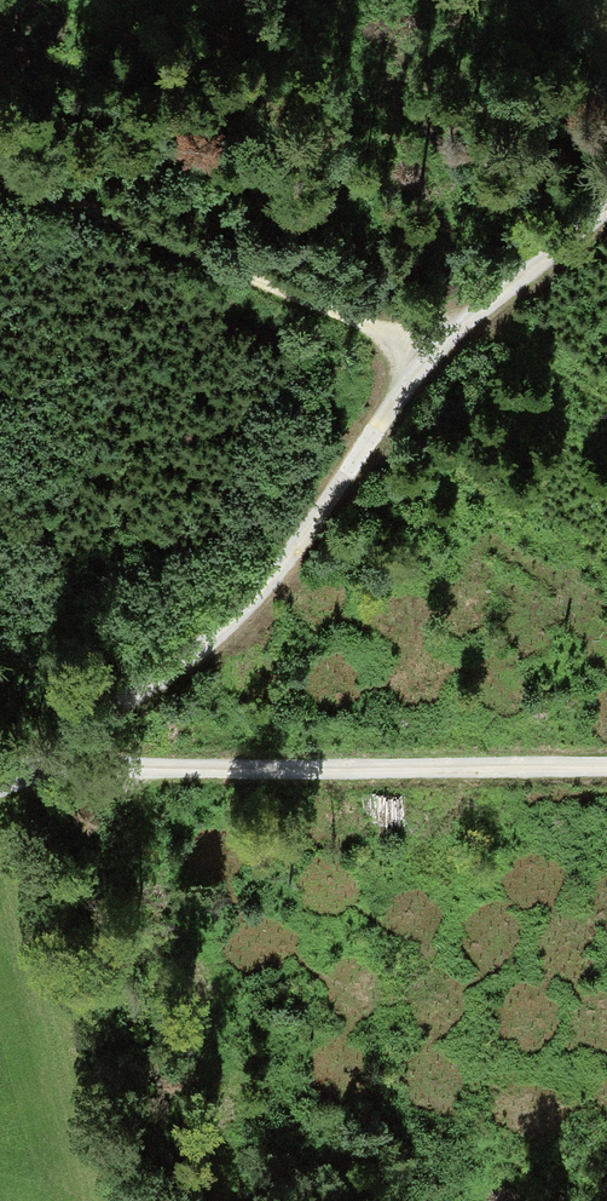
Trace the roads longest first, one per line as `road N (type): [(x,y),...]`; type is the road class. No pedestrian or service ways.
road 1 (track): [(1,785),(235,618),(350,469),(429,349),(606,208)]
road 2 (unclassified): [(0,786),(85,767),(606,766)]
road 3 (track): [(0,180),(309,300),(386,339),(429,349)]

